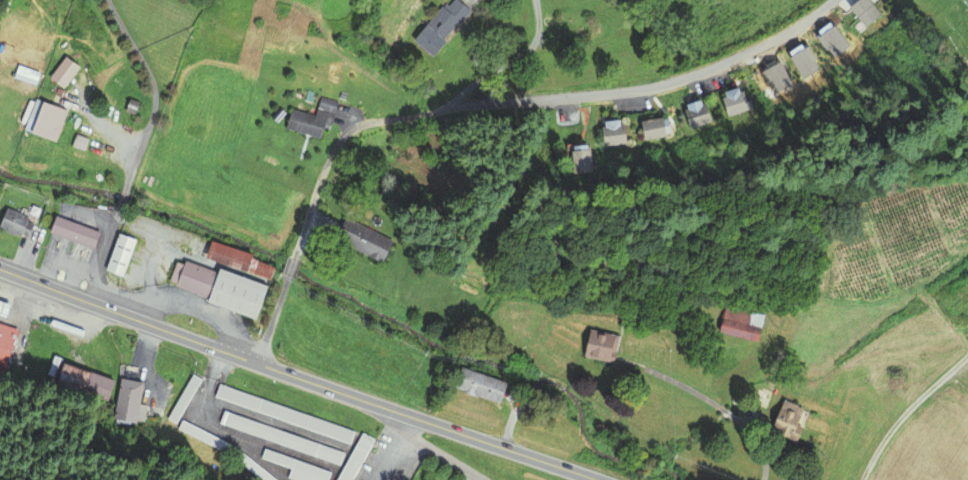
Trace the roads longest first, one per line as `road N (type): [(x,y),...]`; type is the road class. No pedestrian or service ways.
road 1 (residential): [(294,257),(331,156),(361,125),(468,103),(662,85),(767,45),(832,0)]
road 2 (primary): [(597,479),(0,268)]
road 3 (track): [(862,479),(893,426),(967,354)]

